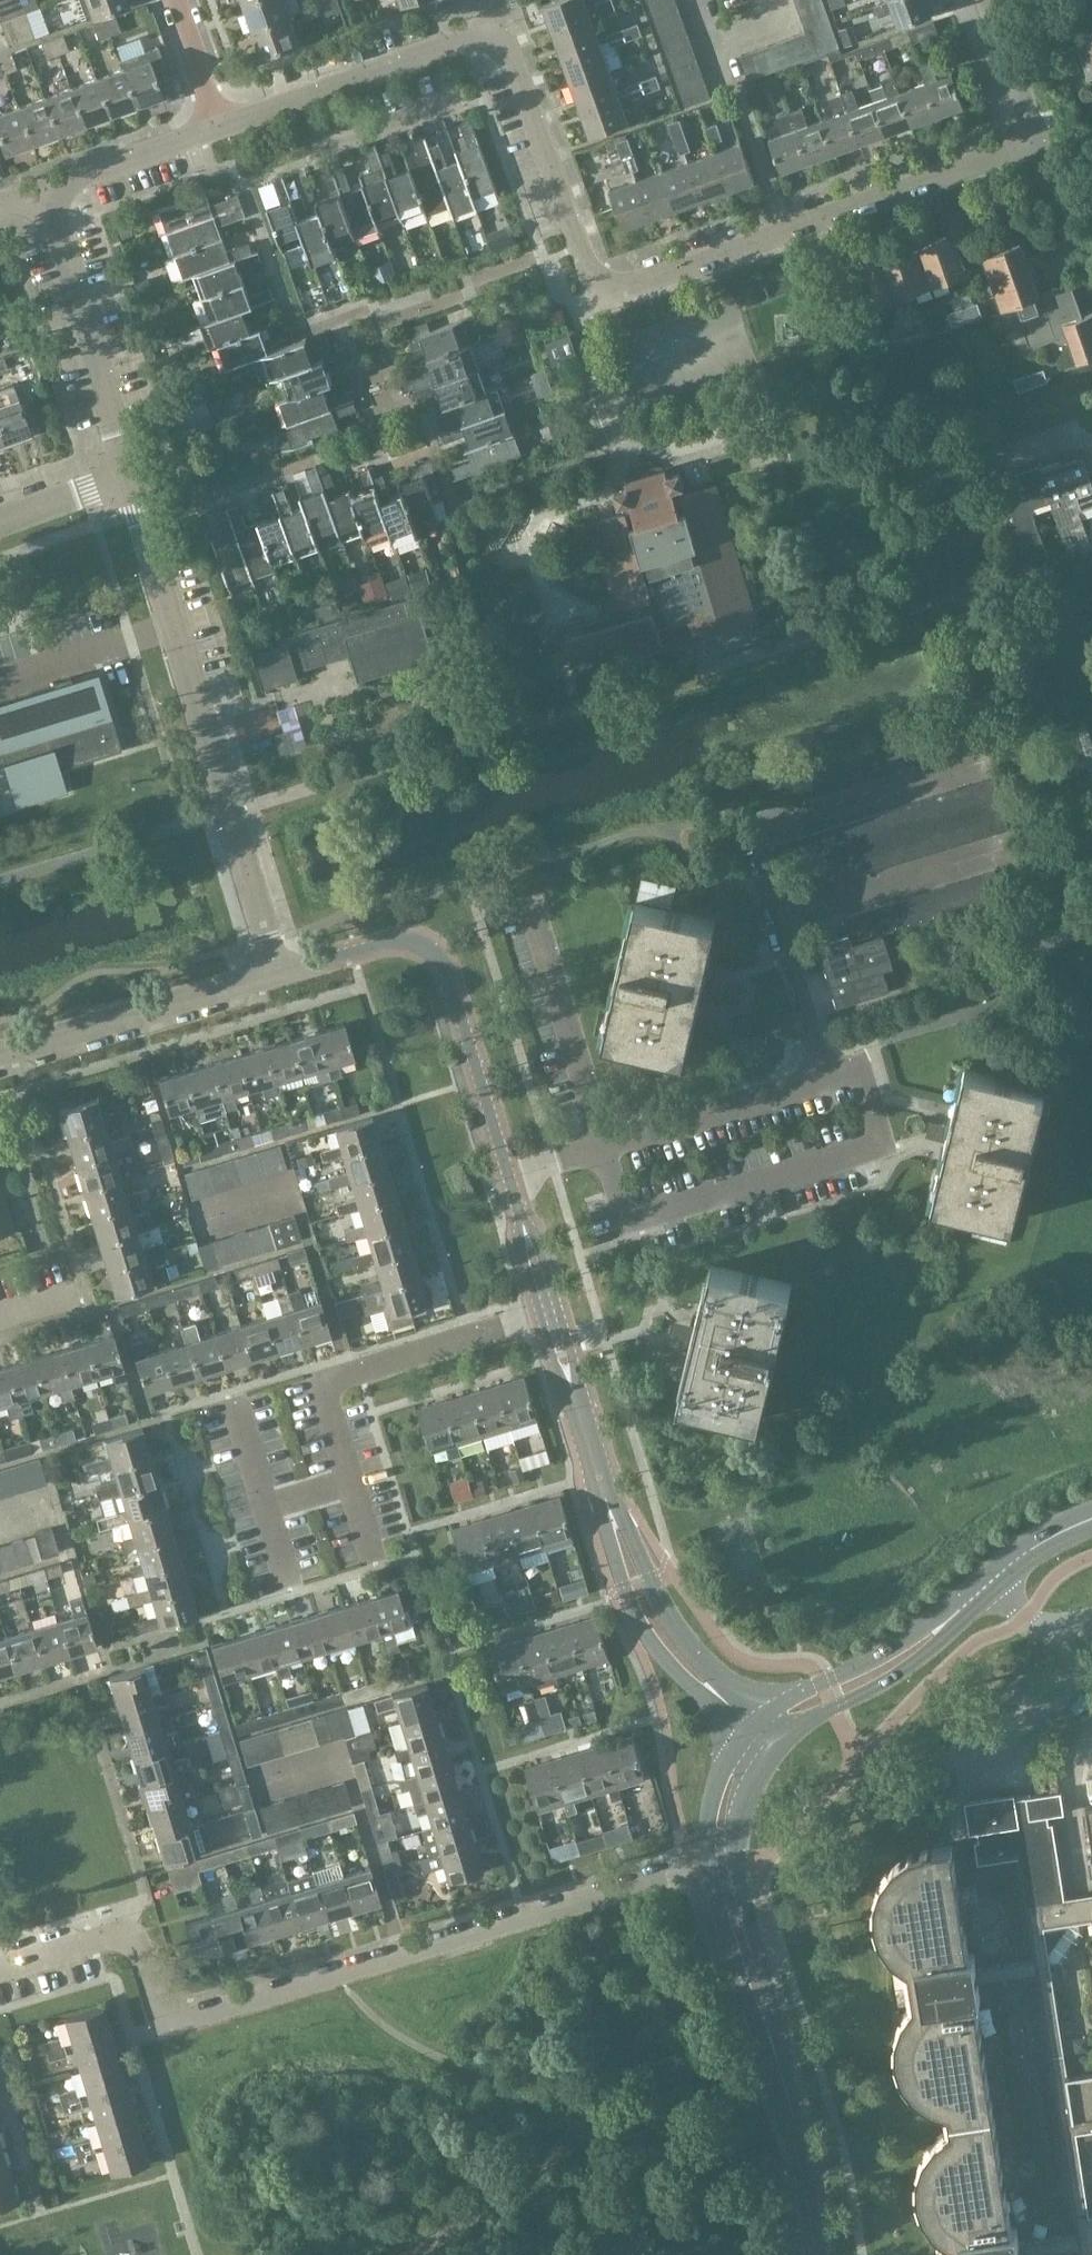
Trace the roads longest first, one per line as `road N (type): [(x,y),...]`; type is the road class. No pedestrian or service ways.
road 1 (residential): [(0,1973),(134,1933),(165,2032),(706,1861)]
road 2 (residential): [(1029,139),(596,288),(502,22)]
road 3 (residential): [(277,974),(129,475)]
road 4 (residential): [(601,1146),(624,1220),(882,1140),(859,1065),(825,1076)]
road 5 (residential): [(507,1173),(431,947),(384,941),(277,974)]
road 6 (residential): [(129,475),(42,187)]
road 7 (residential): [(219,124),(502,22)]
road 8 (residential): [(0,1056),(277,974)]
road 9 (unclassified): [(598,1473),(642,1623),(690,1686),(721,1700)]
road 10 (unclassified): [(721,1700),(657,1599),(598,1473)]
road 11 (tertiary): [(961,1609),(751,1726)]
road 12 (residential): [(324,1383),(548,1312)]
road 13 (residential): [(601,1146),(825,1076)]
road 14 (tertiary): [(773,1745),(894,1677),(961,1609)]
road 15 (tertiary): [(818,2254),(768,2034)]
road 16 (residential): [(42,187),(219,124)]
road 17 (tertiary): [(706,1861),(741,1983),(768,2034)]
road 18 (tertiary): [(768,2034),(765,1981),(734,1857)]
road 19 (residential): [(598,1473),(548,1312)]
road 20 (tertiary): [(961,1609),(1016,1562),(1091,1517)]
road 21 (residential): [(1029,139),(980,0)]
road 22 (residential): [(548,1312),(507,1173)]
road 23 (tertiary): [(751,1726),(719,1780),(706,1861)]
road 24 (residential): [(0,521),(129,475)]
road 25 (residential): [(219,124),(174,0)]
road 26 (tertiary): [(734,1857),(753,1777),(773,1745)]

